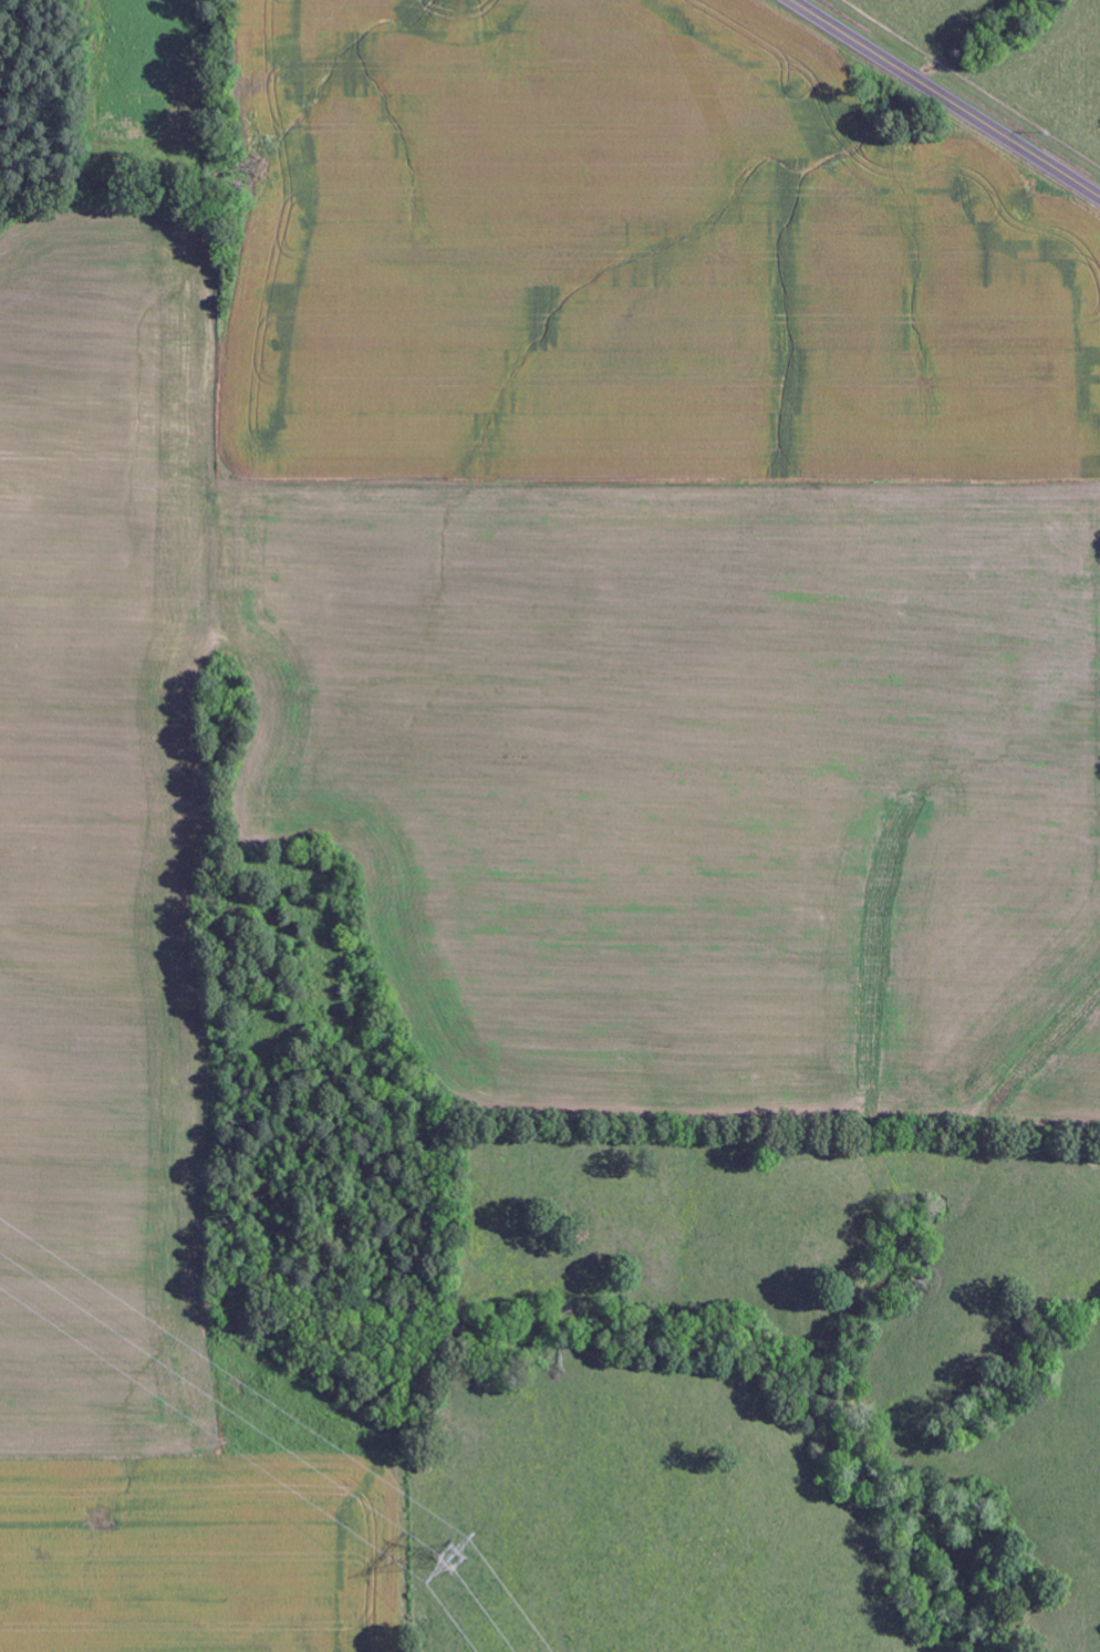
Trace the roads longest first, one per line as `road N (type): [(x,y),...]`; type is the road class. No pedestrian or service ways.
road 1 (secondary): [(1099,196),(794,0)]

